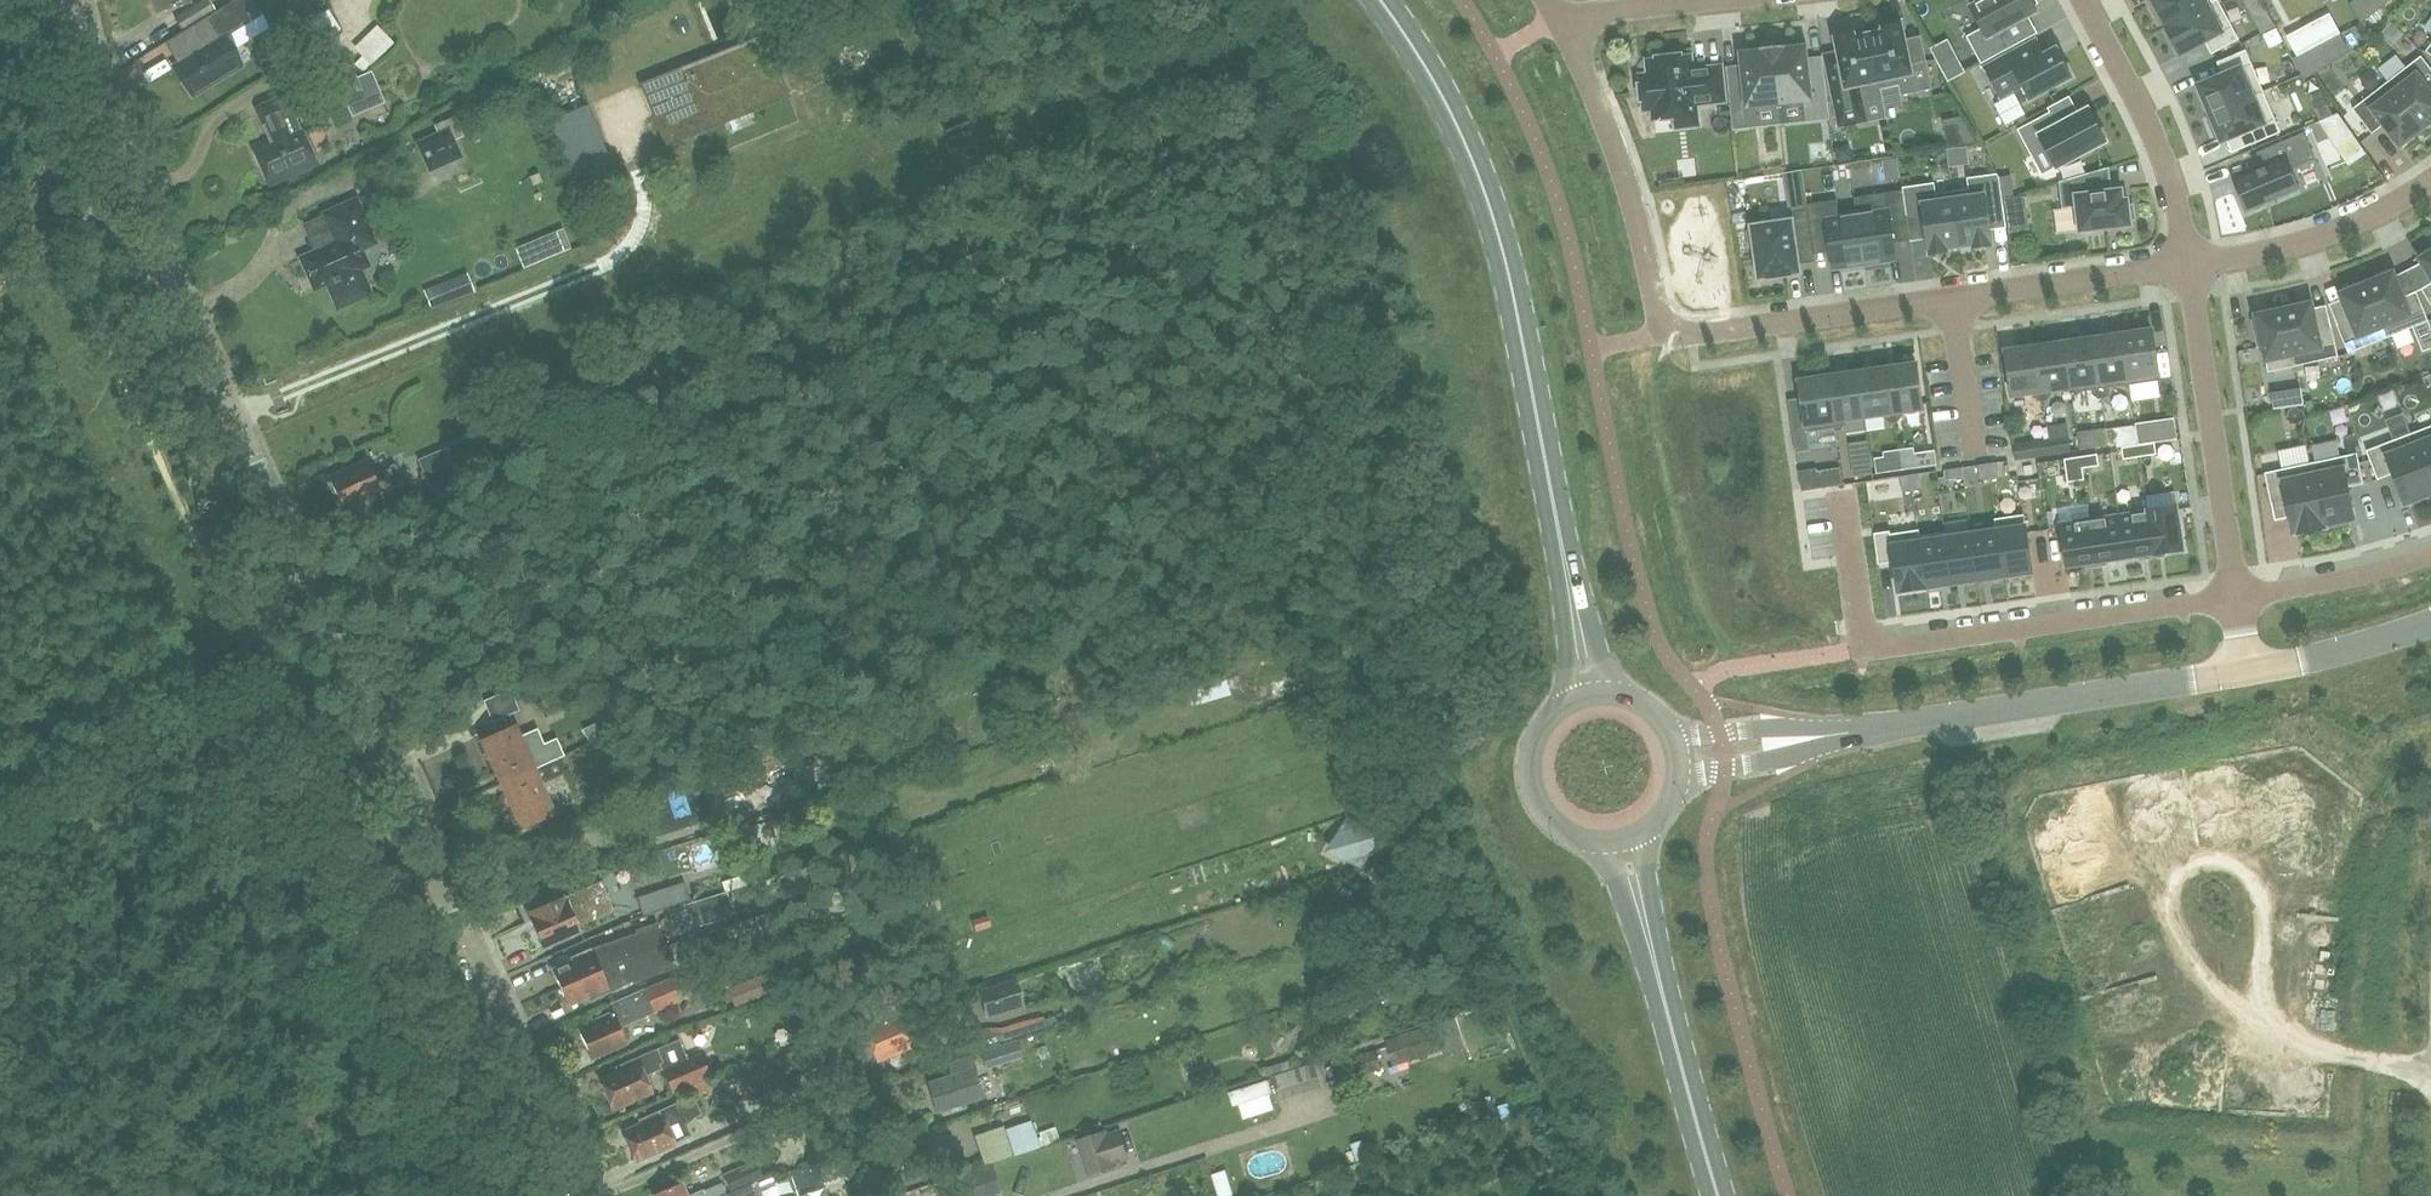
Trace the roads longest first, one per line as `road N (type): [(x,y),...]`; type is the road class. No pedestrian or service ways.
road 1 (residential): [(588,1195),(283,541),(122,158),(69,0)]
road 2 (residential): [(2188,263),(1713,333),(1671,331),(1653,299),(1611,141),(1559,19)]
road 3 (primary): [(1381,0),(1427,69),(1485,193),(1504,254),(1573,610)]
road 4 (residential): [(1844,498),(1869,646),(2235,596)]
road 5 (track): [(1596,1195),(1409,786)]
road 6 (tertiary): [(1851,731),(2247,676)]
road 7 (residential): [(2188,263),(2235,596)]
road 8 (residential): [(2082,0),(2154,141),(2188,263)]
road 9 (primary): [(1644,926),(1716,1195)]
road 10 (residential): [(2430,180),(2325,233),(2188,263)]
road 11 (residential): [(2235,596),(2363,575),(2430,552)]
road 12 (primary): [(1573,701),(1536,738),(1530,773),(1552,821),(1600,842)]
road 13 (tertiary): [(2247,676),(2430,623)]
road 14 (tertiary): [(1676,778),(1851,731)]
road 15 (tertiary): [(1851,731),(1758,729),(1671,740)]
road 16 (residential): [(1559,19),(1724,0)]

